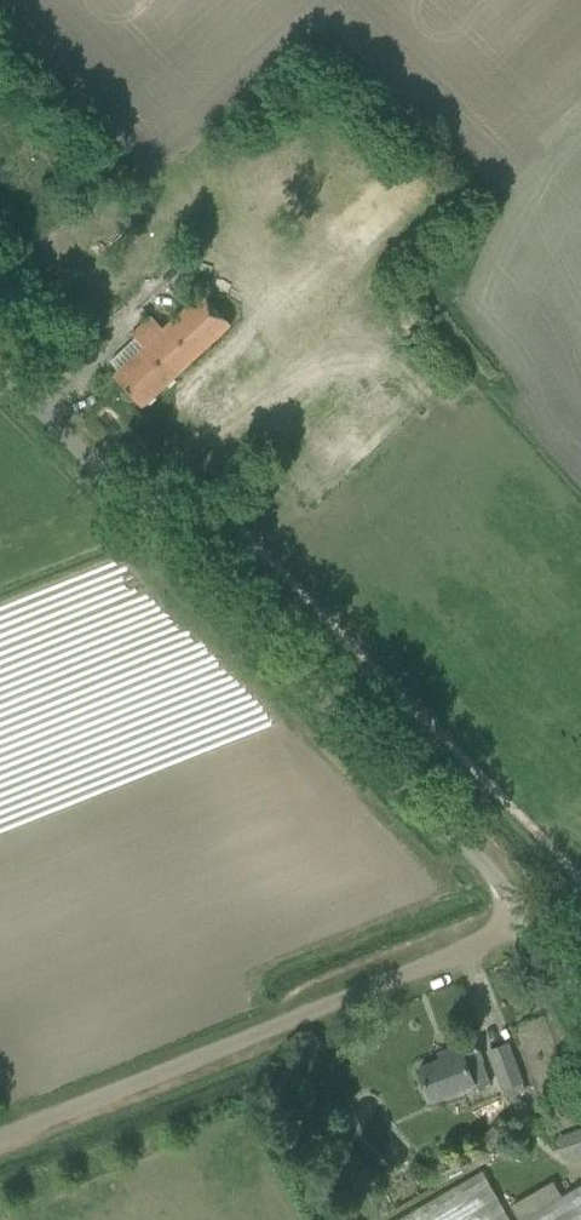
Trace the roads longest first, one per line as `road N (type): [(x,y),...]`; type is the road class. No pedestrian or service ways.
road 1 (unclassified): [(580,995),(512,890),(407,756),(0,346)]
road 2 (track): [(0,1144),(537,929)]

